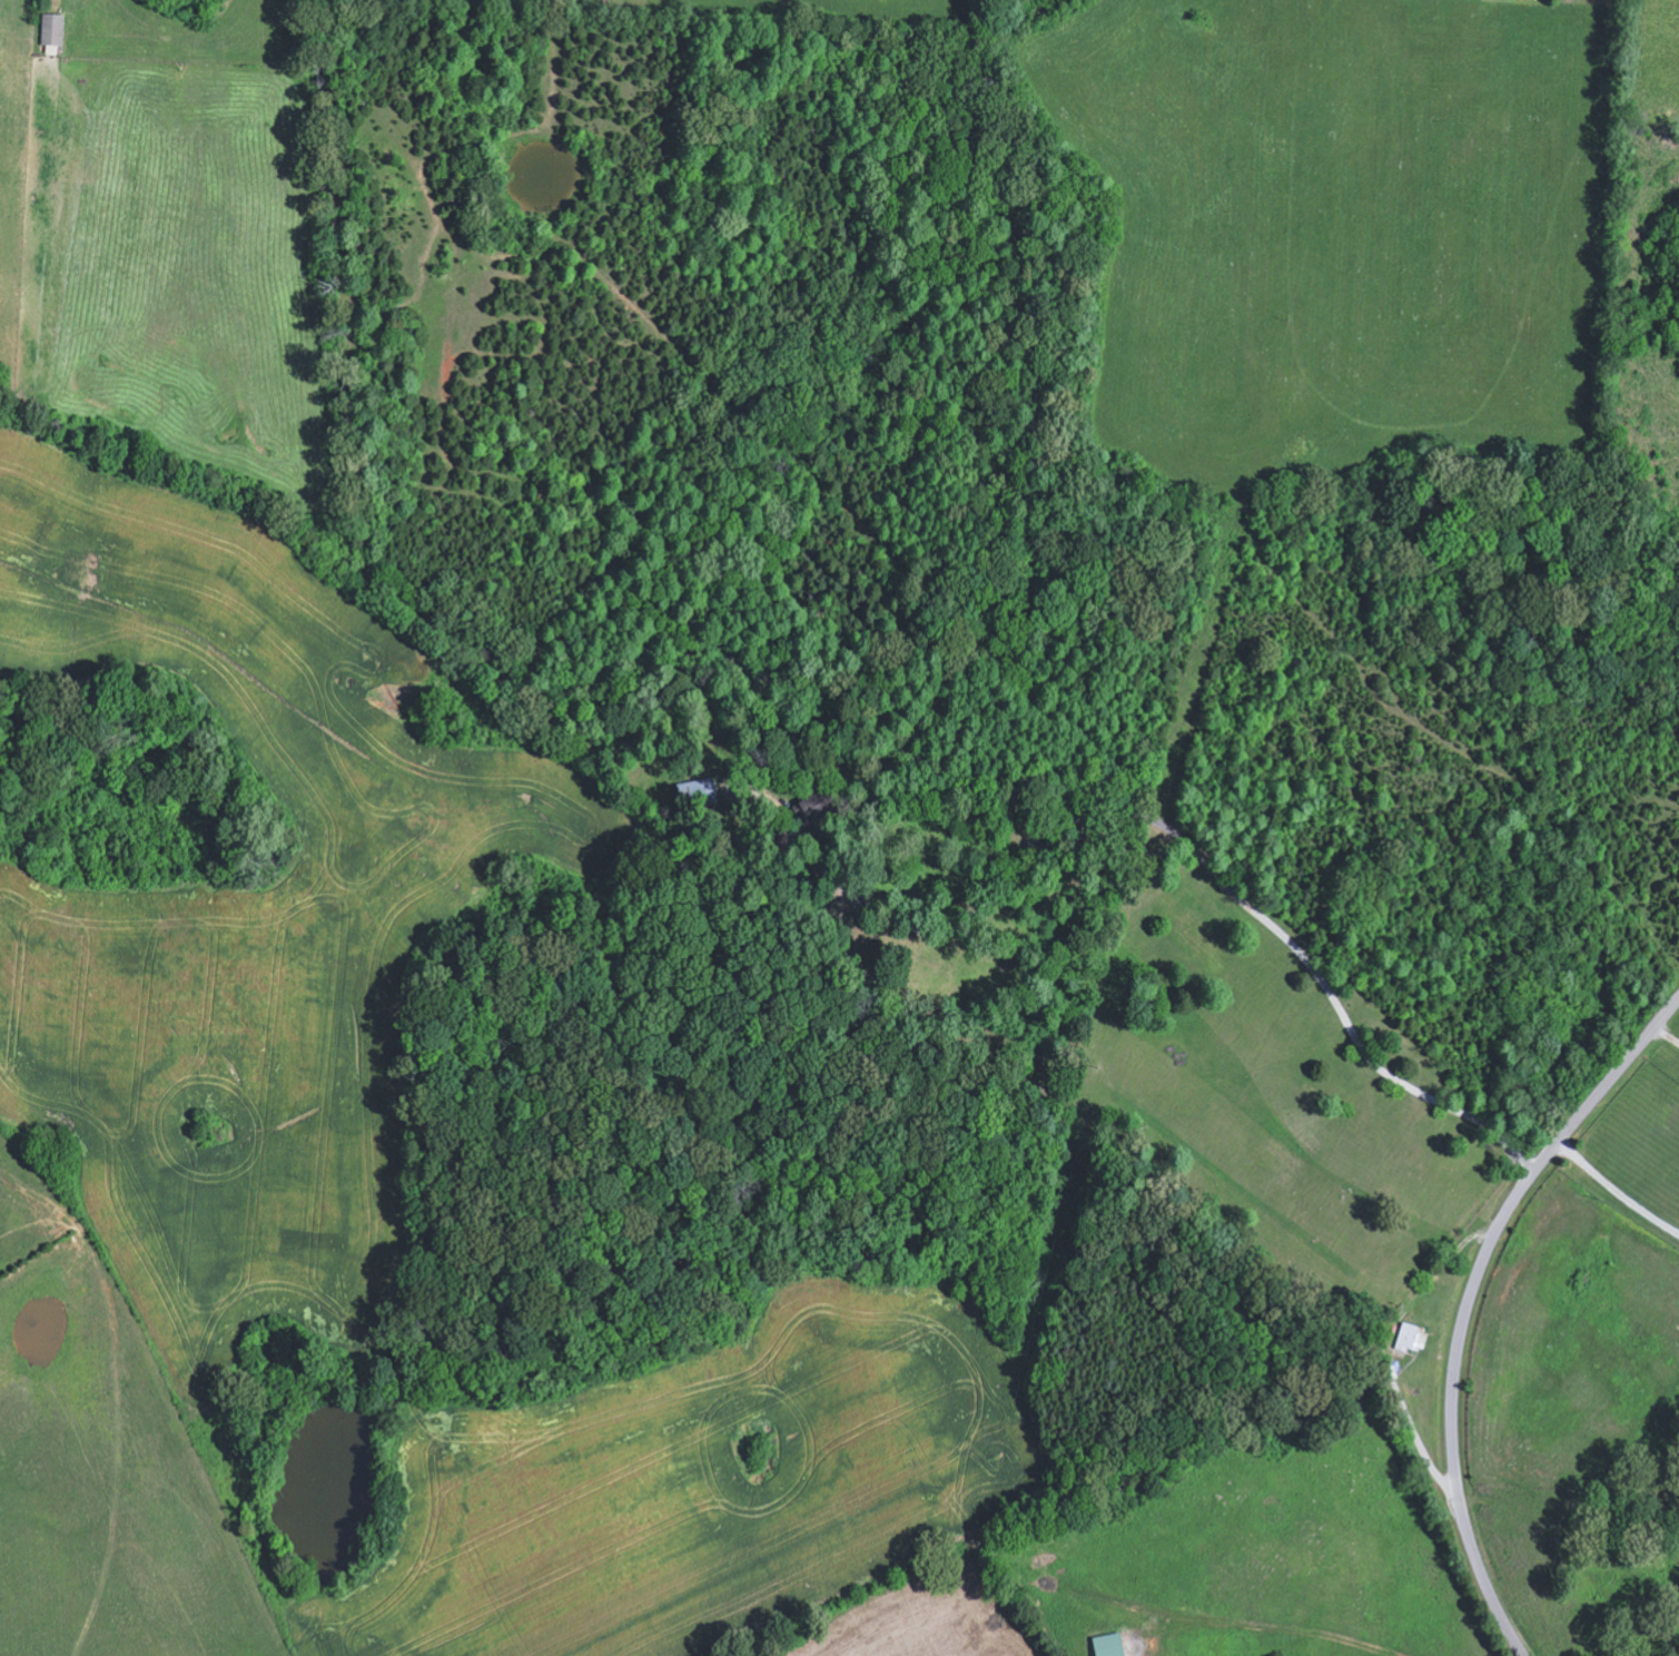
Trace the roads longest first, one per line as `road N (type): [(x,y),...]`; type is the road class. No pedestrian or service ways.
road 1 (residential): [(1527,1655),(1493,1600),(1452,1458),(1456,1350),(1485,1250),(1520,1190),(1678,1003)]

